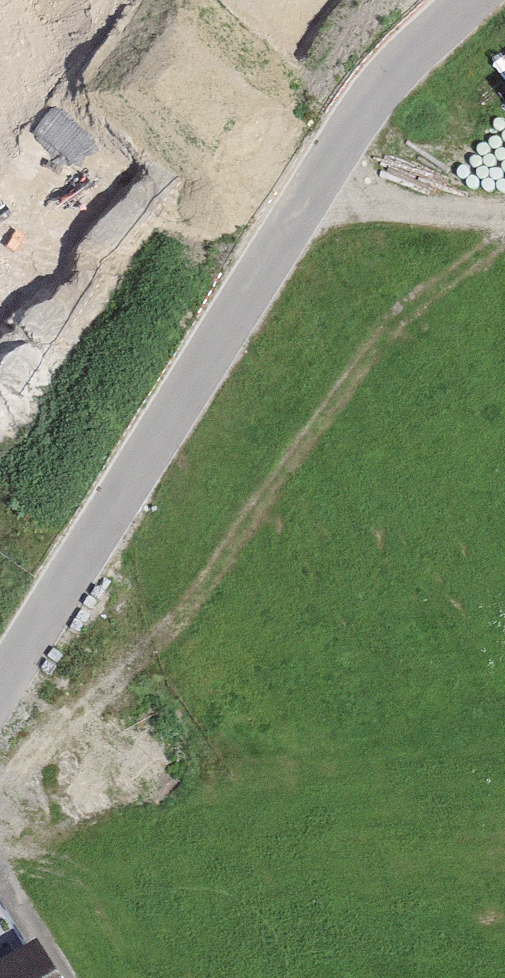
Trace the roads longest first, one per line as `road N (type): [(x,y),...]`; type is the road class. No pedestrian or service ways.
road 1 (residential): [(0,686),(363,111),(468,0)]
road 2 (track): [(504,242),(442,283),(371,357),(188,612),(0,796)]

